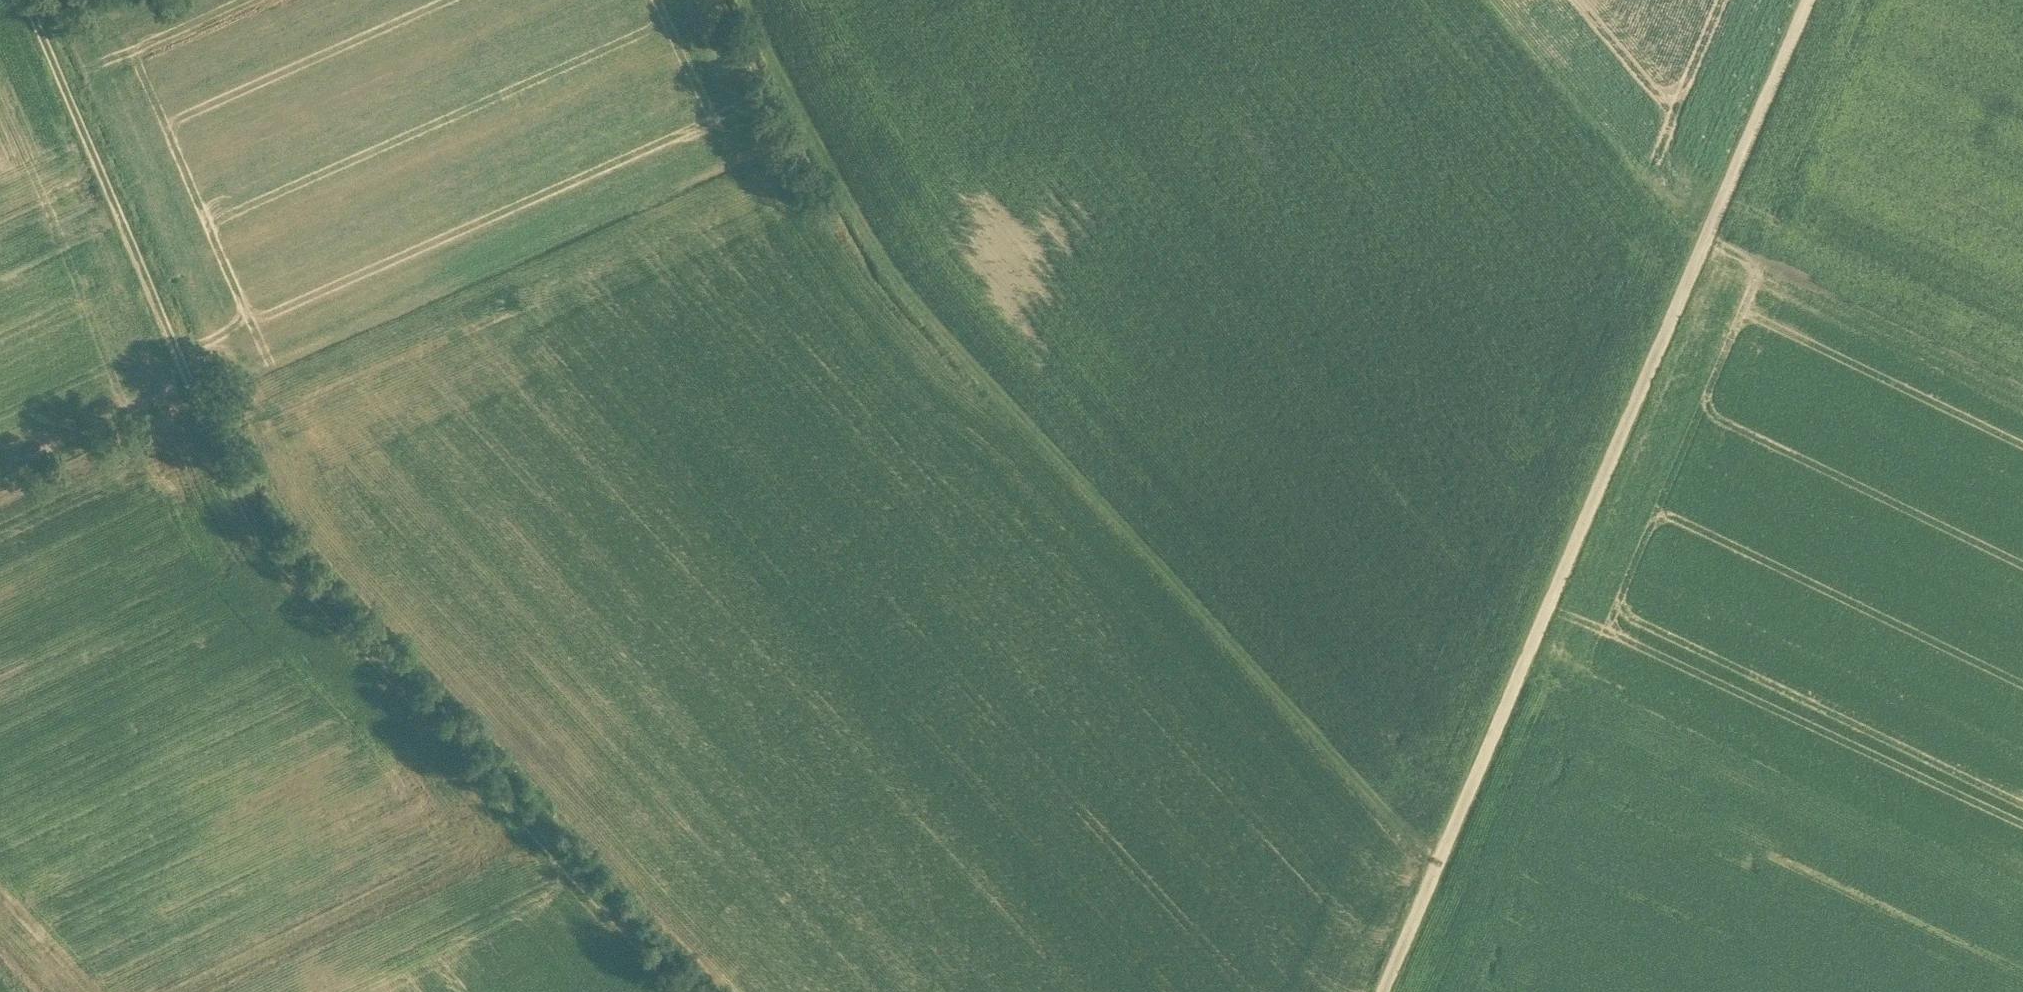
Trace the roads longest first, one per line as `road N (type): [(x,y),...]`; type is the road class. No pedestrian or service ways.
road 1 (track): [(38,0),(265,528),(689,991)]
road 2 (track): [(1438,863),(1126,524),(941,339),(821,162),(745,0)]
road 3 (track): [(1813,0),(1551,623),(1382,991)]

